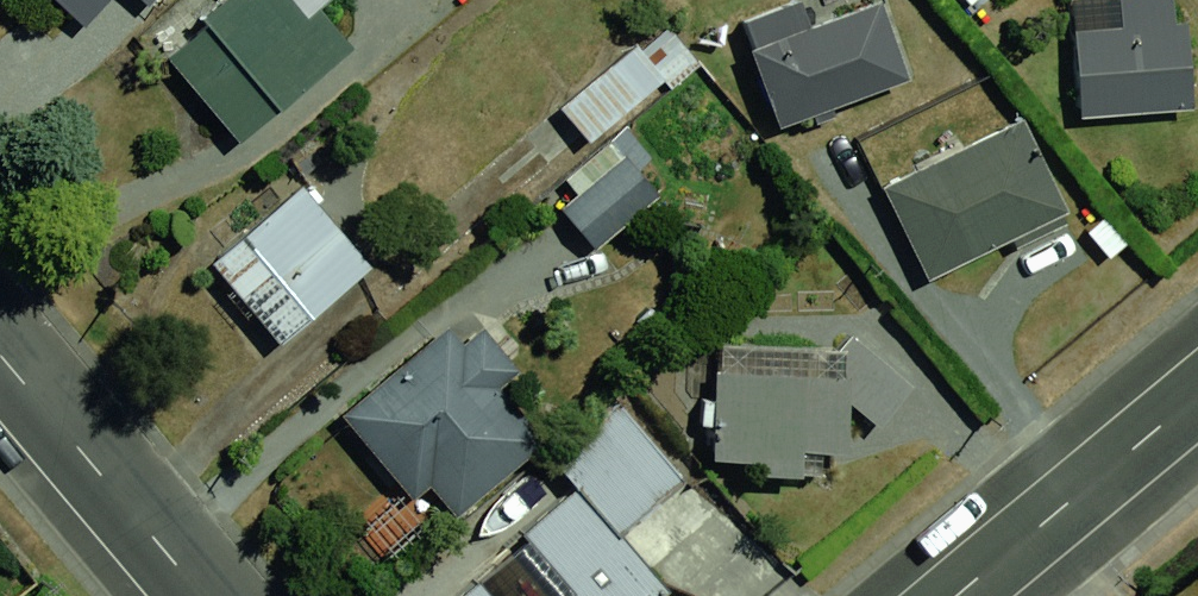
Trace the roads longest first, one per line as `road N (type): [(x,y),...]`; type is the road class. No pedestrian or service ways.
road 1 (residential): [(203,595),(0,354)]
road 2 (residential): [(957,595),(1197,396)]

